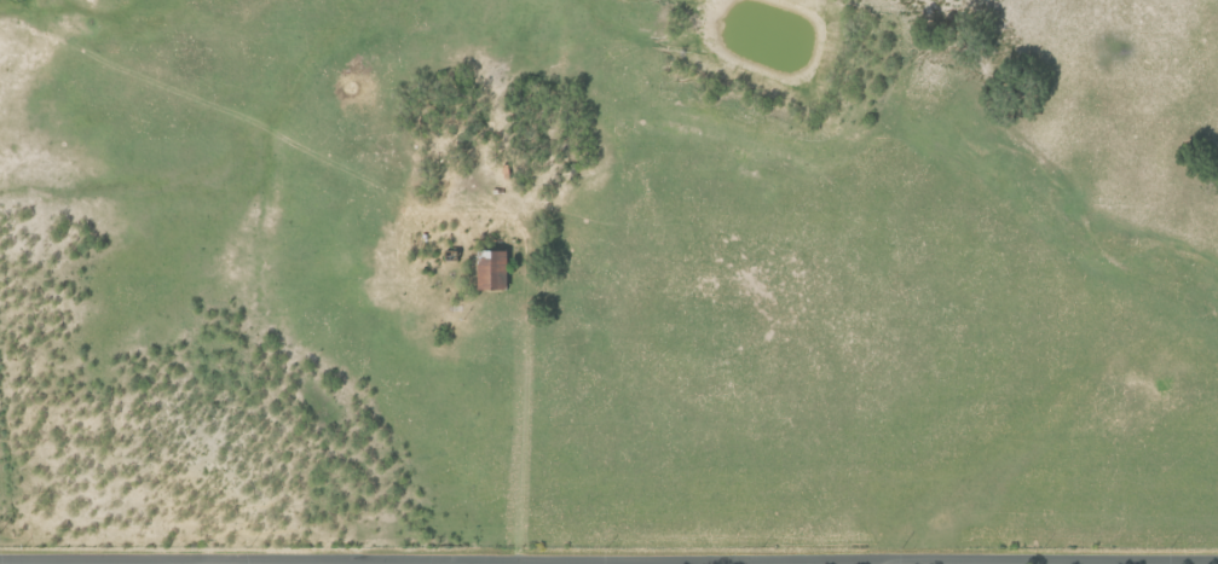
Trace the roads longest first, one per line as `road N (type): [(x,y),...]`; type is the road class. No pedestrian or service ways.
road 1 (residential): [(1217,562),(876,563)]

